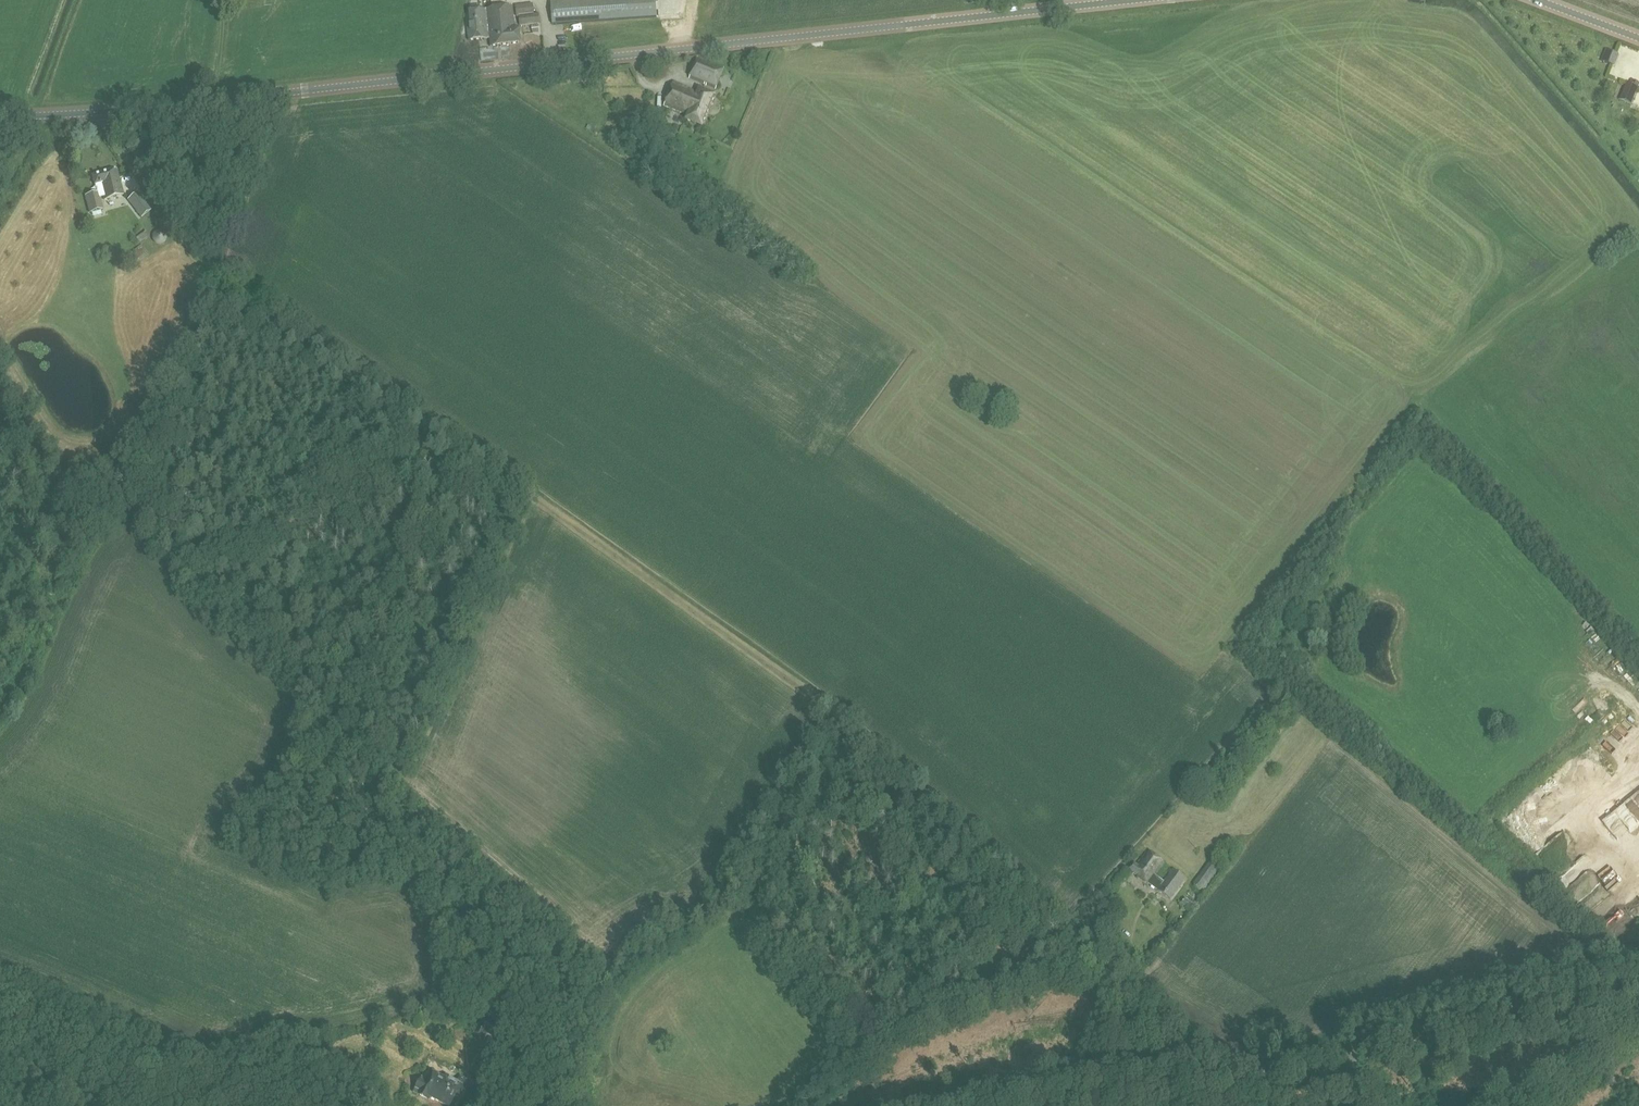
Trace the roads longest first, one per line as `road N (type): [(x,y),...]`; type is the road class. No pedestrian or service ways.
road 1 (track): [(1239,1078),(867,730),(205,253),(135,172),(99,111)]
road 2 (primary): [(1128,0),(116,110),(0,115)]
road 3 (tertiary): [(1262,1073),(1638,999)]
road 4 (track): [(0,1002),(214,1105)]
road 5 (track): [(895,1044),(1116,962)]
road 6 (tertiary): [(1095,1105),(1262,1073)]

